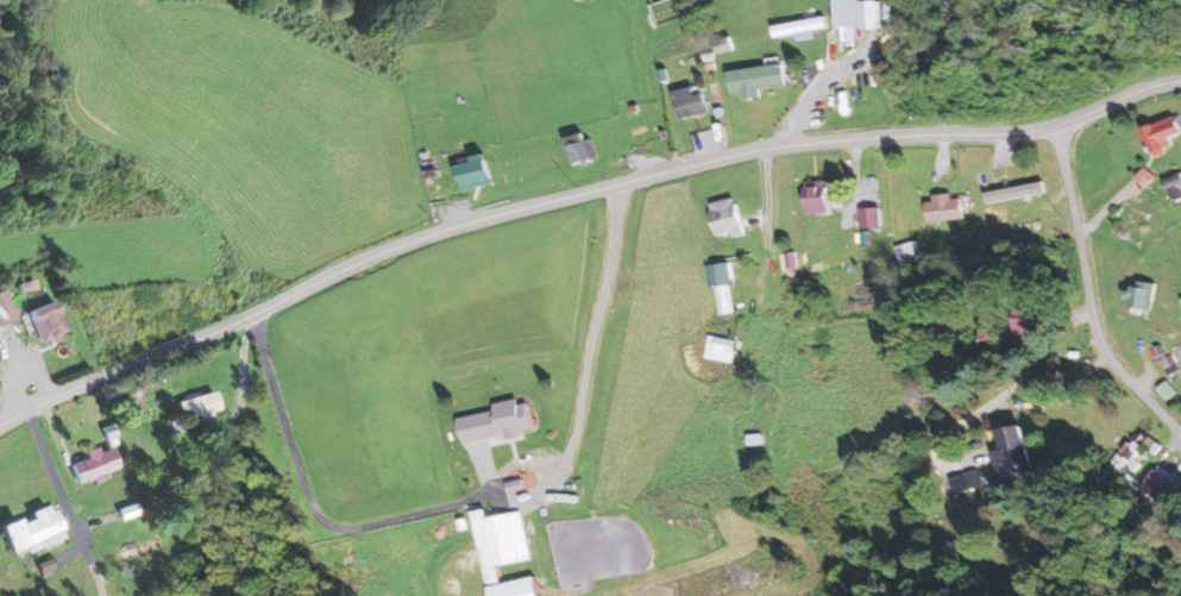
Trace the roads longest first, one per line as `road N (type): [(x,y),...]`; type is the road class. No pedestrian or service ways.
road 1 (residential): [(1180,77),(1058,128),(784,142),(513,206),(401,244),(252,316),(83,383),(0,428)]
road 2 (residential): [(1180,433),(1127,383),(1103,345),(1058,128)]

